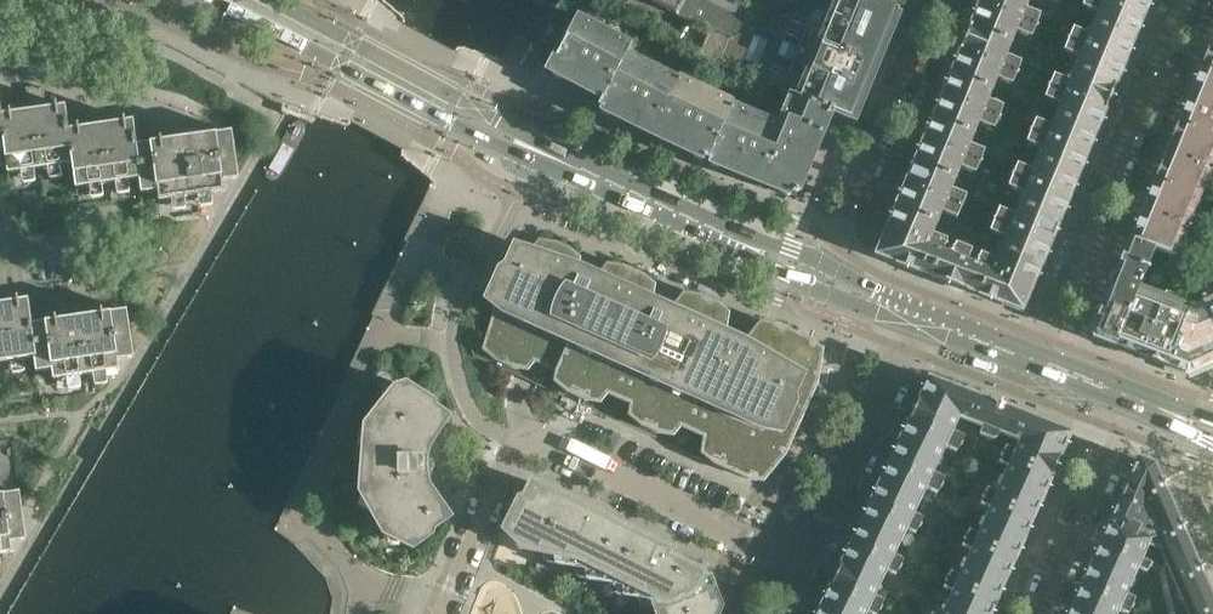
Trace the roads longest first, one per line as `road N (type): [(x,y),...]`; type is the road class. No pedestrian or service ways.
road 1 (residential): [(802,566),(516,446),(445,613)]
road 2 (residential): [(1186,0),(1042,361)]
road 3 (secondary): [(203,0),(511,151),(550,157)]
road 4 (secondary): [(550,157),(519,131),(275,0)]
road 5 (residential): [(829,266),(936,0)]
road 6 (residential): [(802,566),(913,316)]
road 7 (residential): [(1035,613),(1126,394)]
road 8 (secondary): [(745,245),(550,157)]
road 9 (secondary): [(1042,361),(913,316)]

